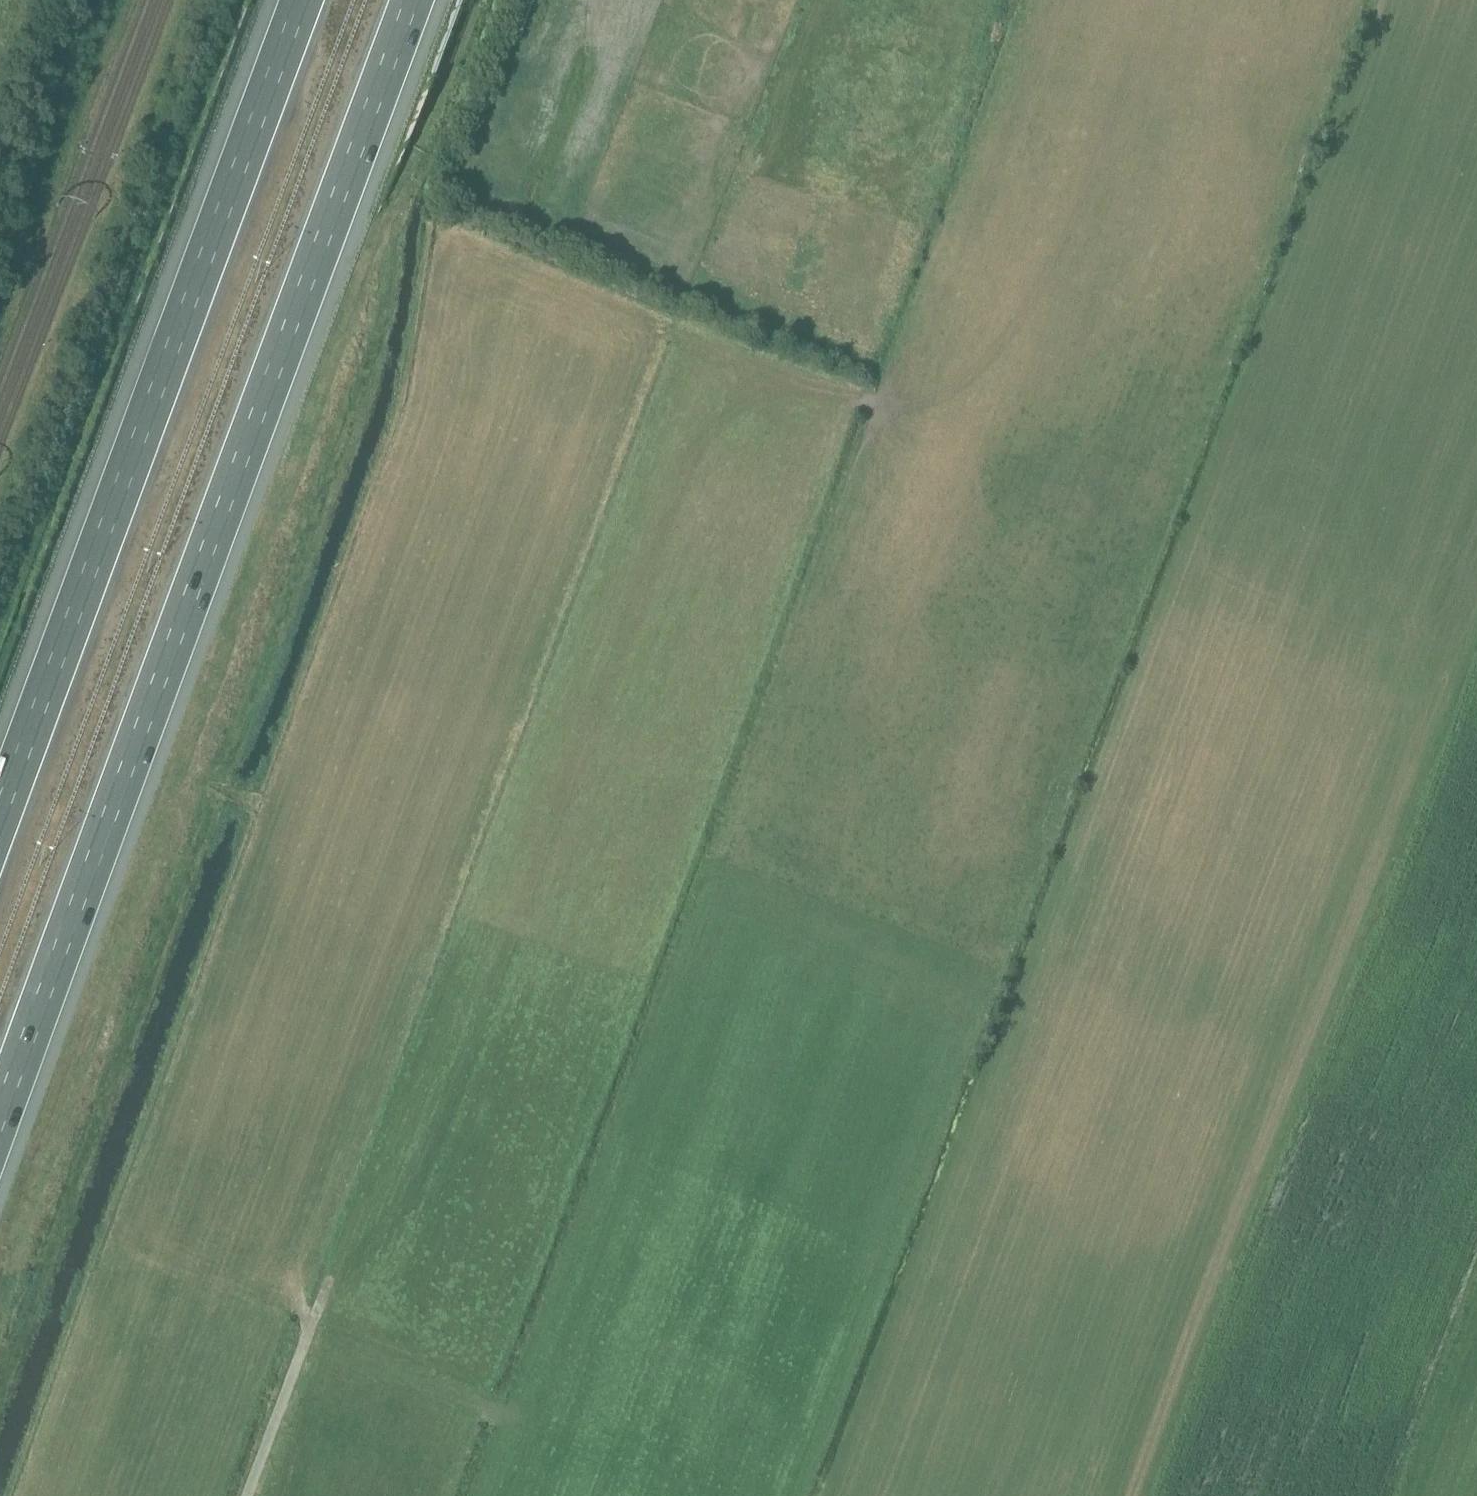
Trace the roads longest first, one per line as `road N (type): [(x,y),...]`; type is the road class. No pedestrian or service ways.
road 1 (motorway): [(0,1122),(415,0)]
road 2 (motorway): [(303,0),(0,816)]

